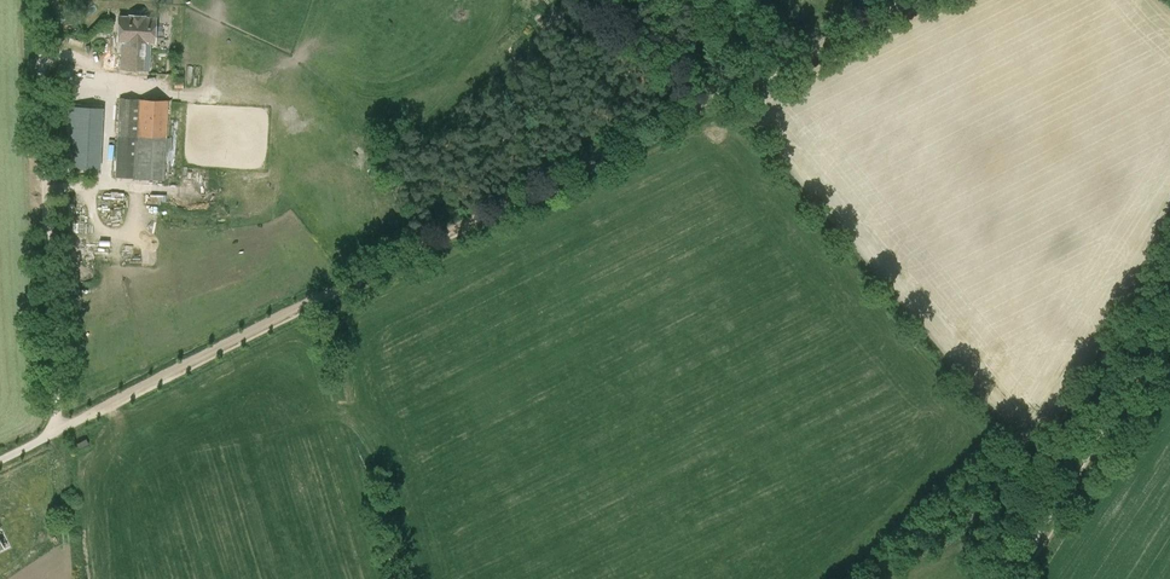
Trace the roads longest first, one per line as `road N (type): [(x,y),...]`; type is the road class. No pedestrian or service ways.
road 1 (track): [(73,424),(910,0)]
road 2 (track): [(1169,331),(1010,578)]

